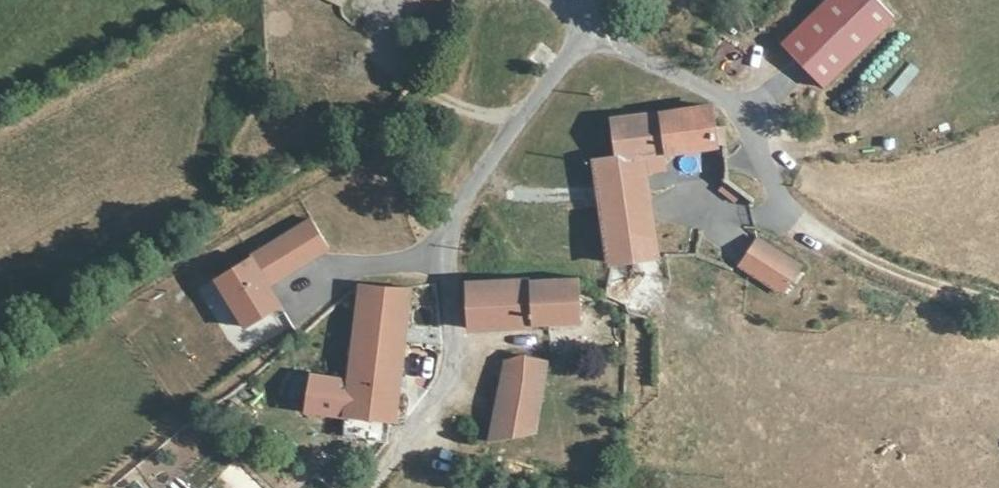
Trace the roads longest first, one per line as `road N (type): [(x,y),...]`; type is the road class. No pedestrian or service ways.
road 1 (unclassified): [(581,30),(462,201),(452,240),(454,364),(398,450)]
road 2 (unclassified): [(581,30),(737,103),(761,145)]

